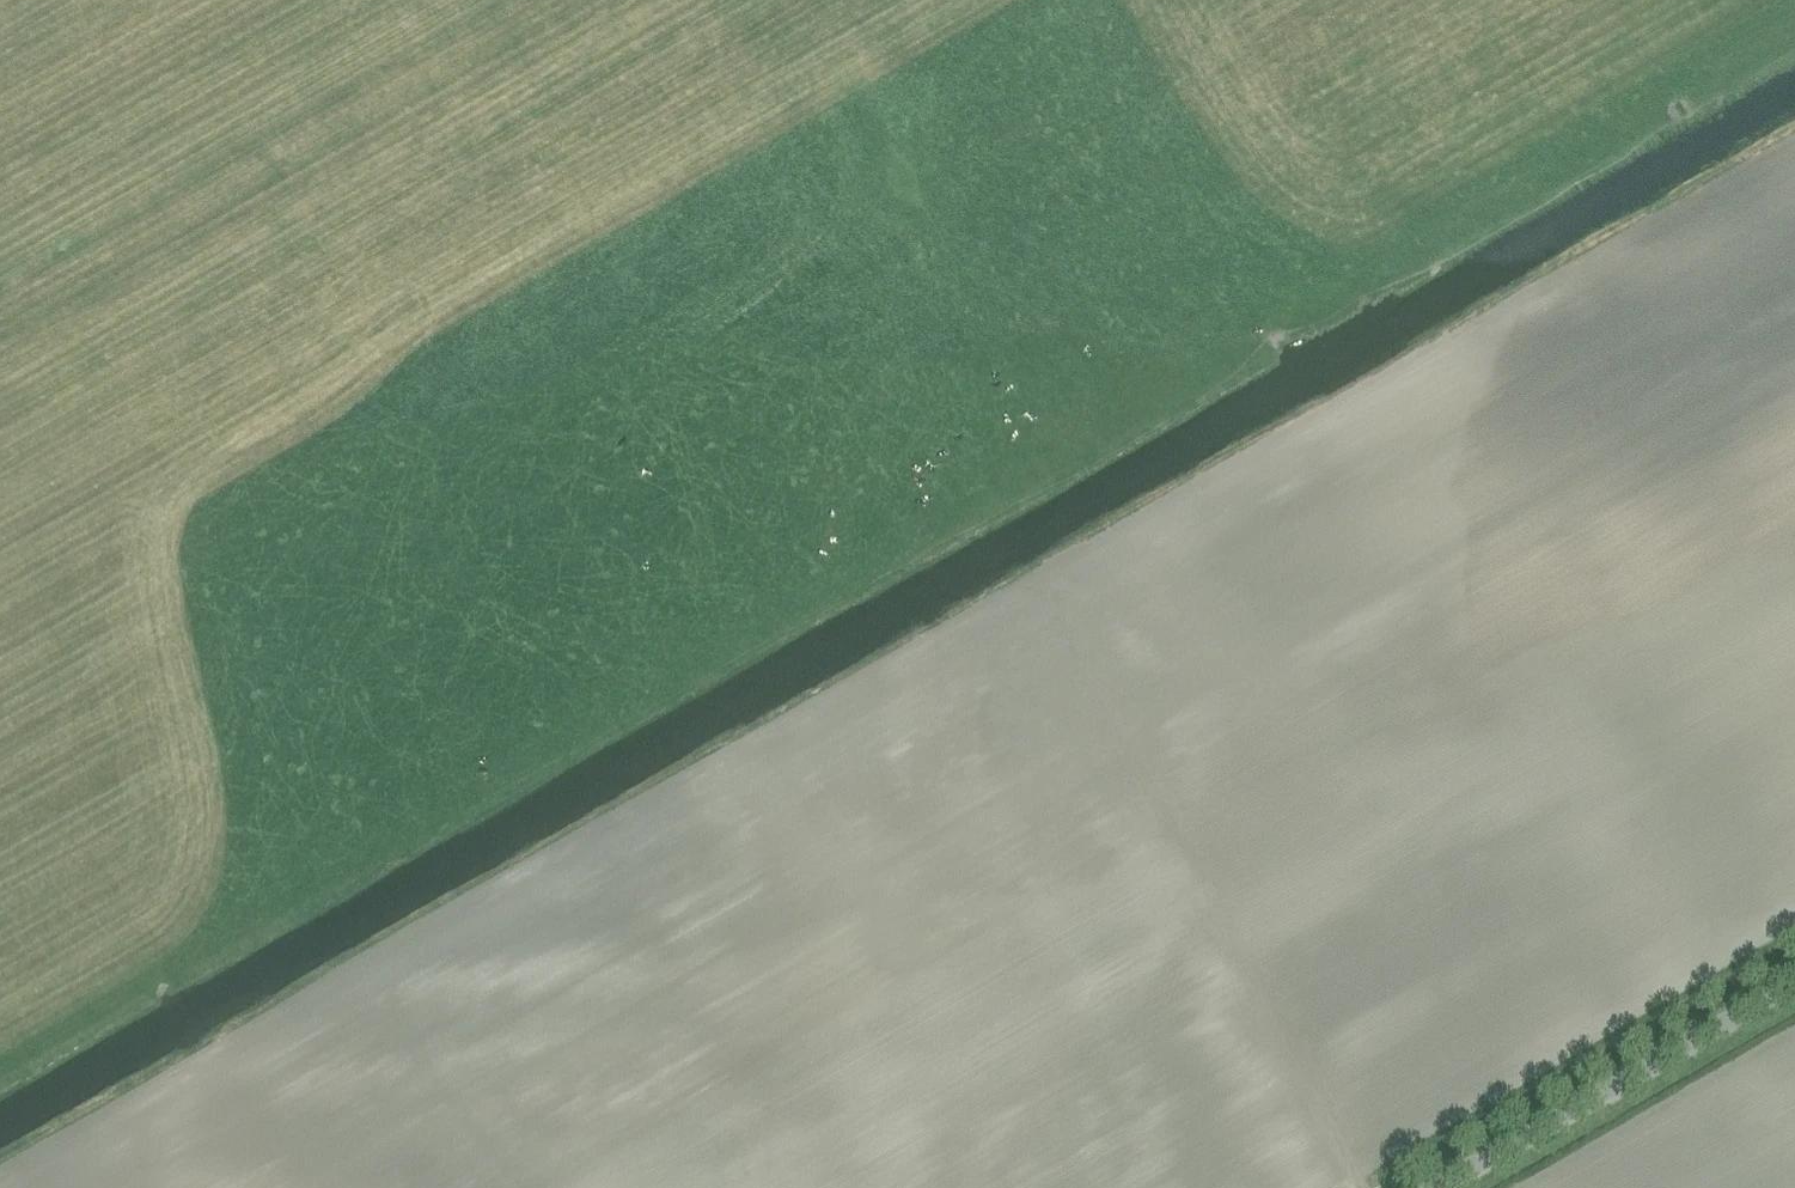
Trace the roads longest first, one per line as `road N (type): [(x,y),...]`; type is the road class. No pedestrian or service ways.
road 1 (tertiary): [(1432,1187),(1794,981)]

